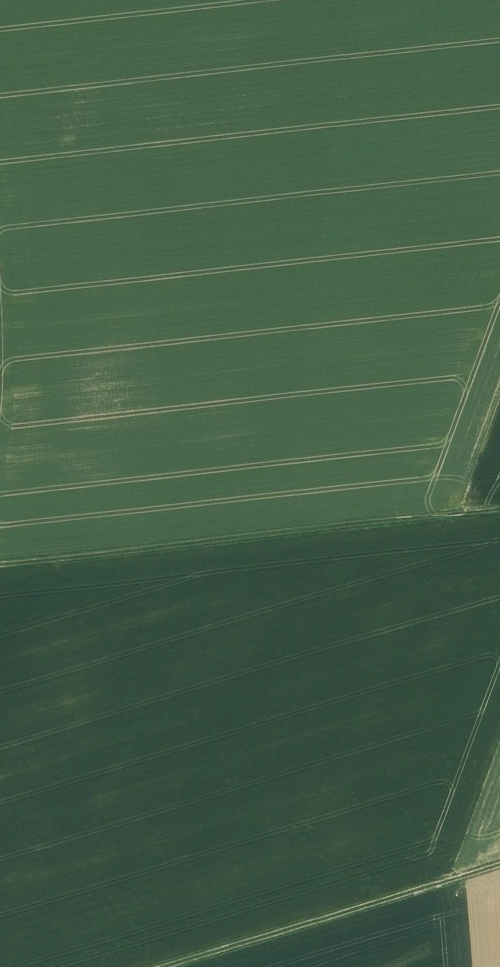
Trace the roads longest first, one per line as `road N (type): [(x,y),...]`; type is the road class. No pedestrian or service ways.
road 1 (track): [(499,510),(0,566)]
road 2 (track): [(172,966),(499,864)]

